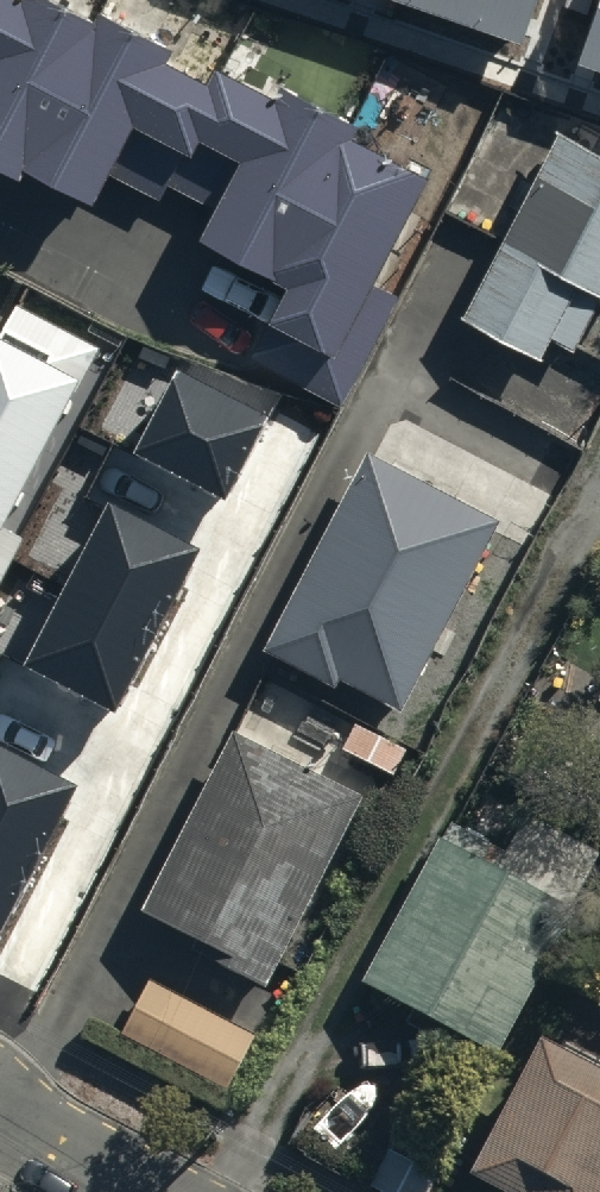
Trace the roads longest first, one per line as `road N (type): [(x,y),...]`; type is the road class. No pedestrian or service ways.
road 1 (residential): [(0,1107),(167,1191)]

